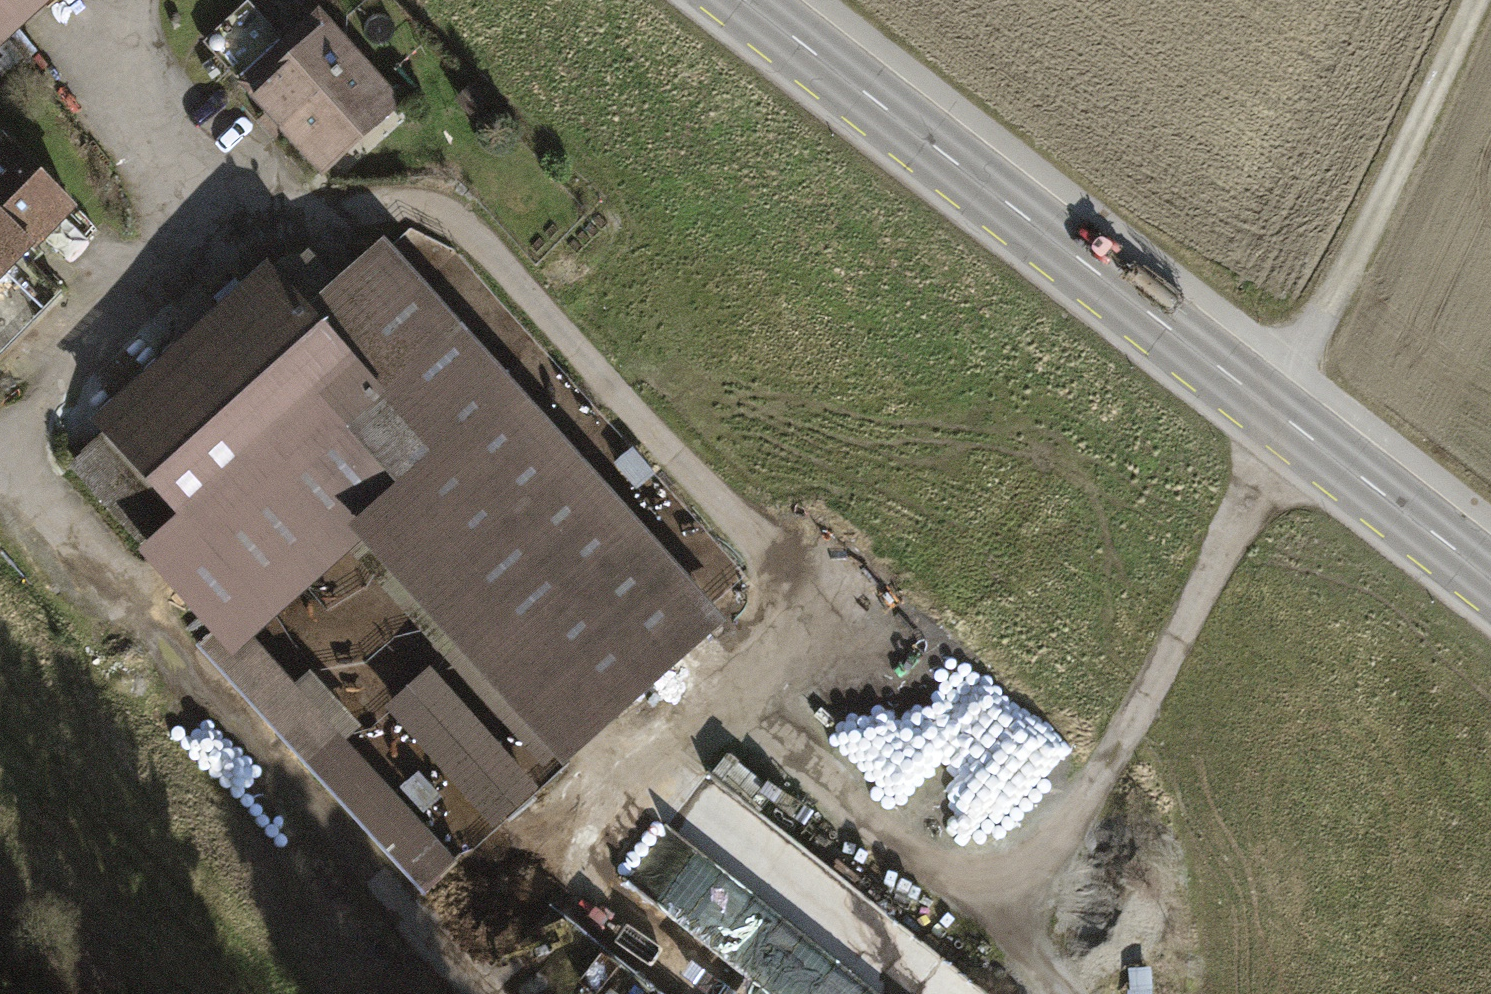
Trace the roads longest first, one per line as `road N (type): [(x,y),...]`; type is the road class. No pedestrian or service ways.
road 1 (track): [(171,252),(297,209),(426,209),(484,249),(784,578),(766,710),(994,915)]
road 2 (primary): [(741,0),(1490,581)]
road 3 (track): [(7,444),(6,480),(478,993)]
road 4 (track): [(1059,993),(994,915),(1157,680),(1281,421)]
road 5 (track): [(147,0),(129,73),(171,252),(7,444)]
road 6 (track): [(1477,0),(1281,421)]
road 7 (track): [(778,630),(549,851)]
road 8 (track): [(0,926),(114,993)]

